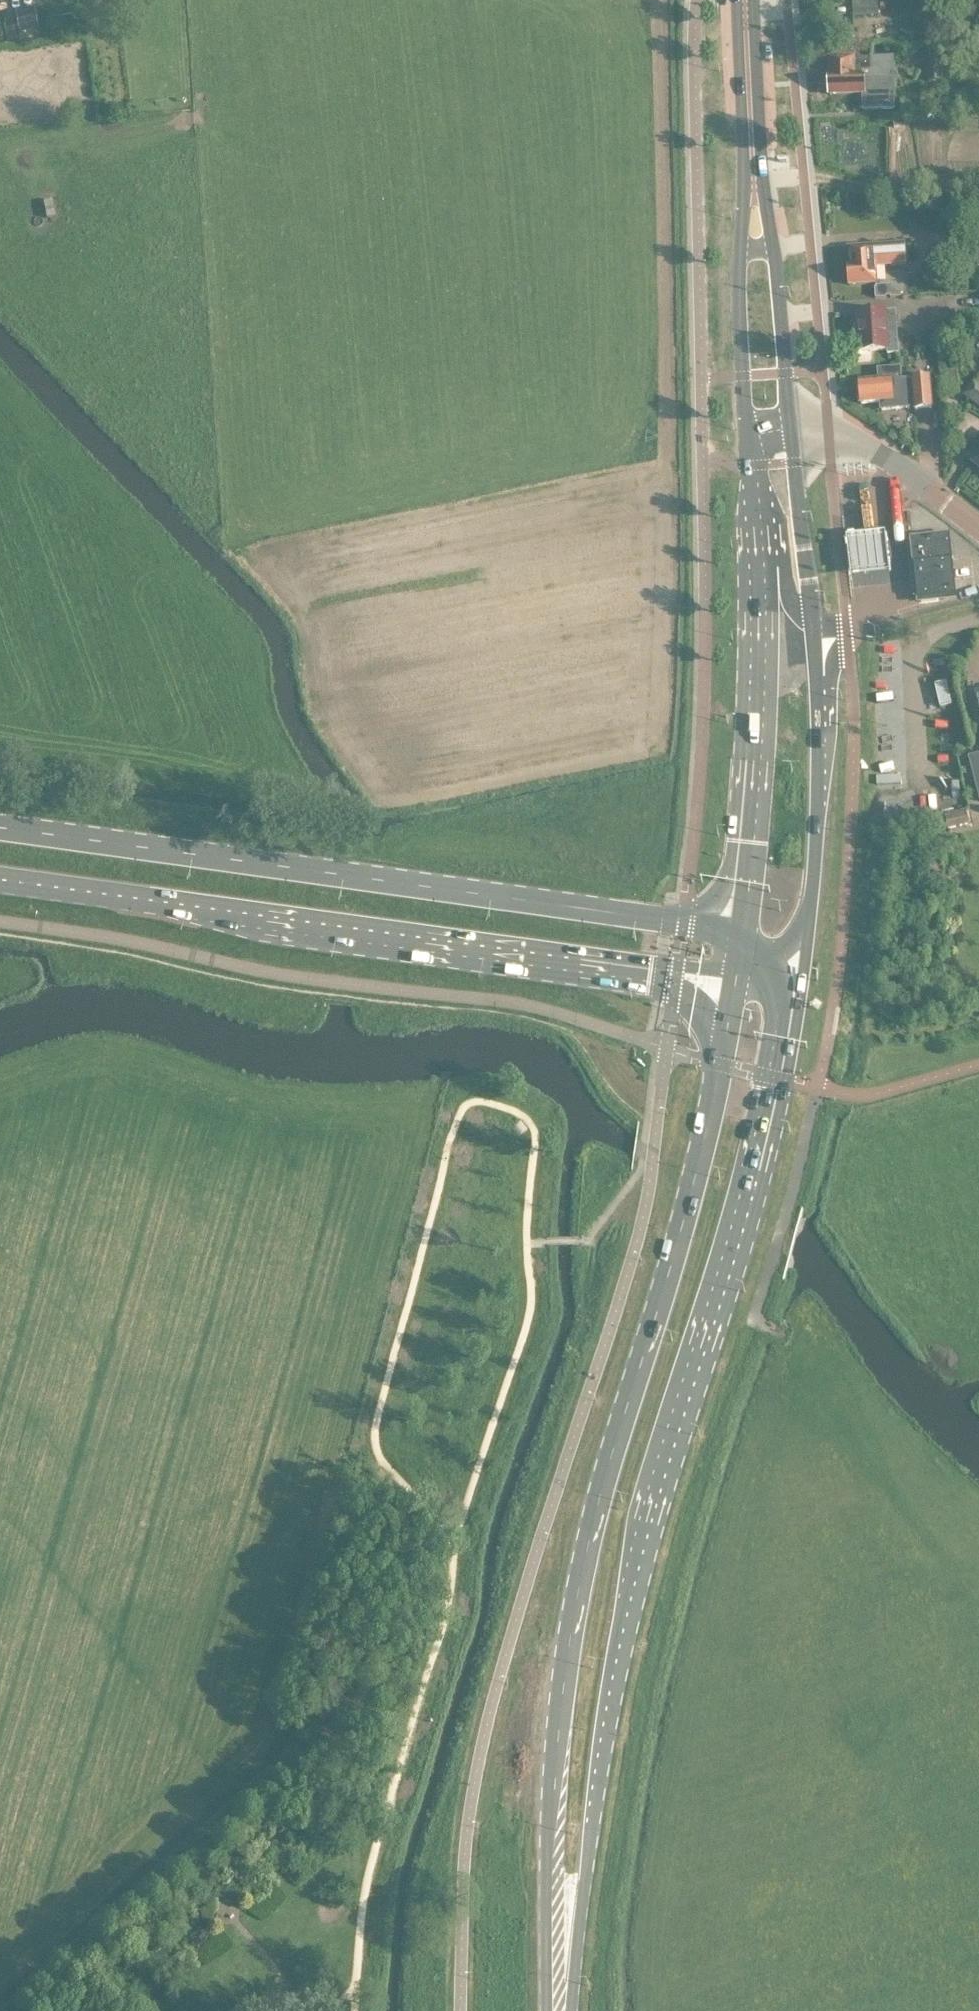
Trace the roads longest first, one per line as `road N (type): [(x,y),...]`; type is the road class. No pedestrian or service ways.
road 1 (primary): [(571,2010),(602,1756),(636,1575),(749,1194),(796,968)]
road 2 (primary): [(730,987),(685,1208),(574,1616),(551,1799),(548,2010)]
road 3 (secondary): [(737,935),(0,826)]
road 4 (secondary): [(0,878),(730,987)]
road 5 (primary): [(796,968),(816,844),(818,719),(790,429)]
road 6 (primary): [(745,433),(753,717),(737,935)]
road 7 (primary): [(752,168),(739,222),(745,433)]
road 8 (primary): [(790,429),(769,221),(752,168)]
road 9 (tertiary): [(978,528),(855,441),(790,429)]
road 10 (track): [(800,180),(898,190),(978,182)]
road 11 (primary): [(752,168),(744,0)]

